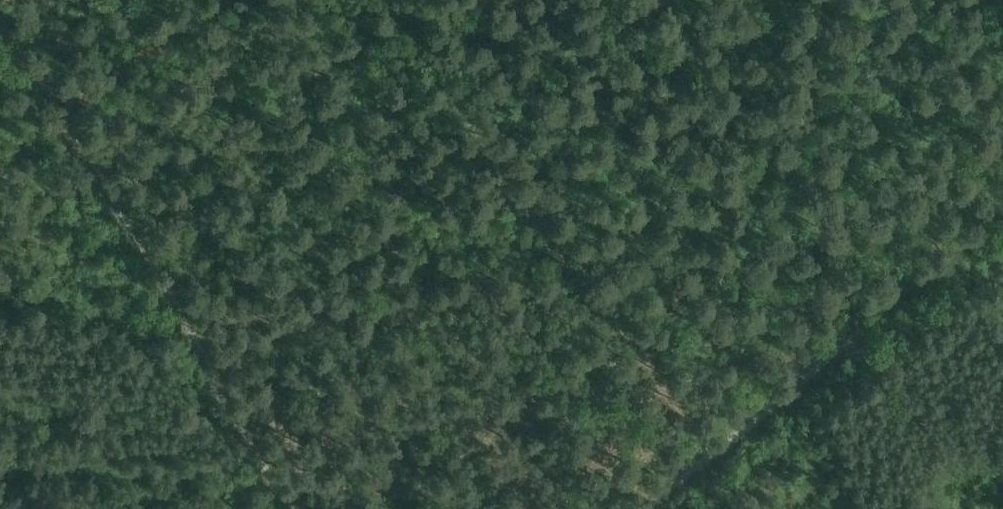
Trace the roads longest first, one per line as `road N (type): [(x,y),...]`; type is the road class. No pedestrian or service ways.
road 1 (track): [(1002,209),(640,508)]

